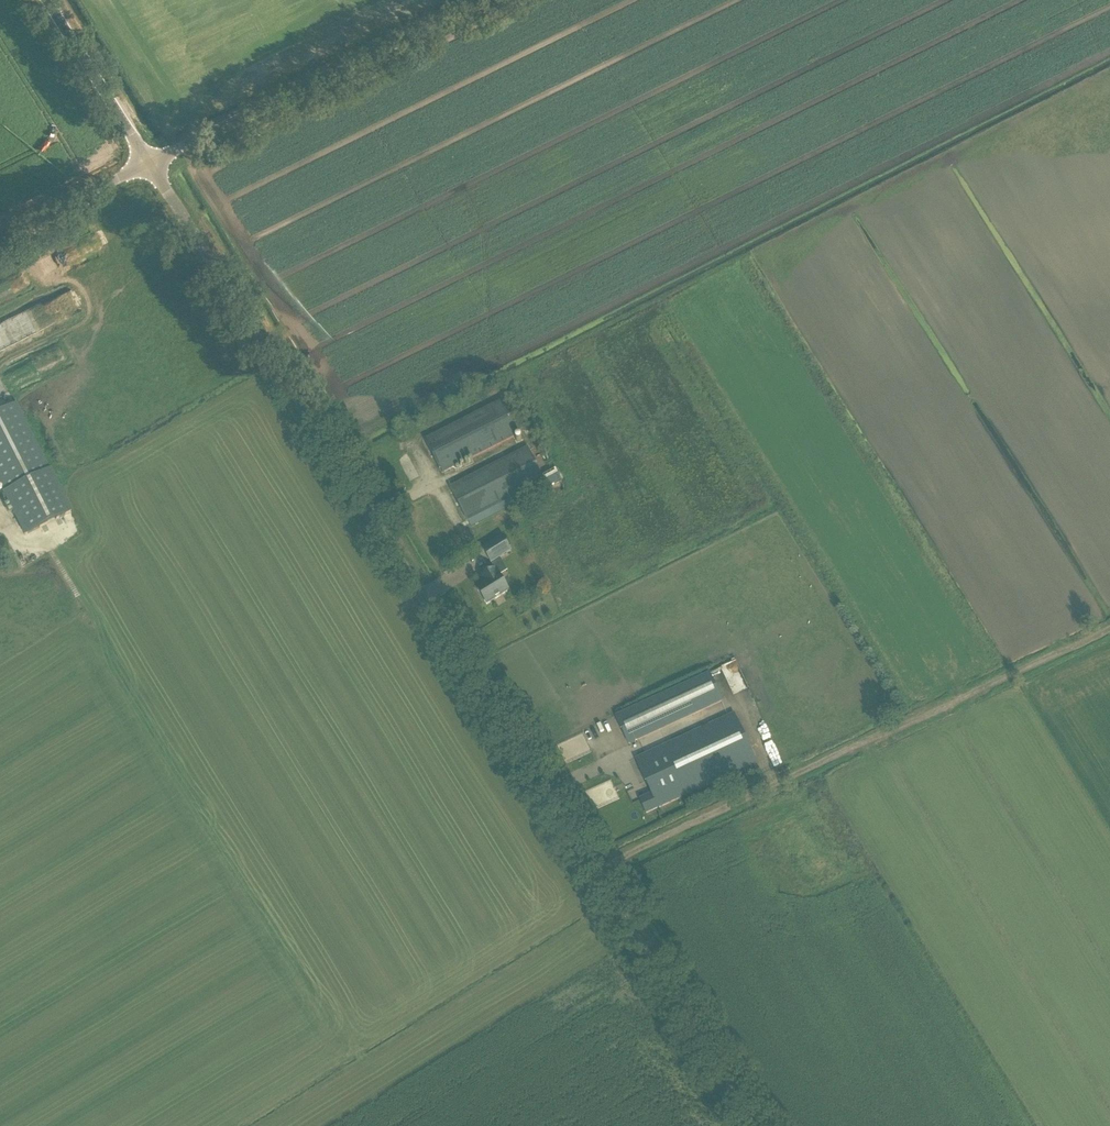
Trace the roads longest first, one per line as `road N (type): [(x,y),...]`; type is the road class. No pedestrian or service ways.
road 1 (unclassified): [(756,1125),(152,164)]
road 2 (track): [(597,872),(1109,632)]
road 3 (unclassified): [(152,164),(485,0)]
road 4 (unclassified): [(152,164),(50,0)]
road 5 (unclassified): [(0,239),(152,164)]

